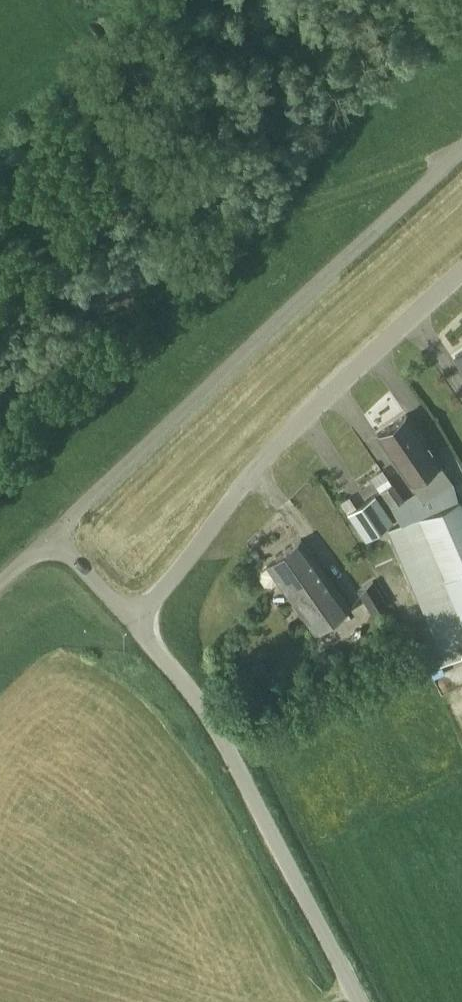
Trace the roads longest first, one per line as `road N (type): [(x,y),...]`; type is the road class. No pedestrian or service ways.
road 1 (unclassified): [(52,534),(461,151)]
road 2 (unclassified): [(135,627),(261,462),(461,275)]
road 3 (unclassified): [(357,1001),(252,791),(182,676),(135,627)]
road 4 (unclassified): [(135,627),(52,534)]

